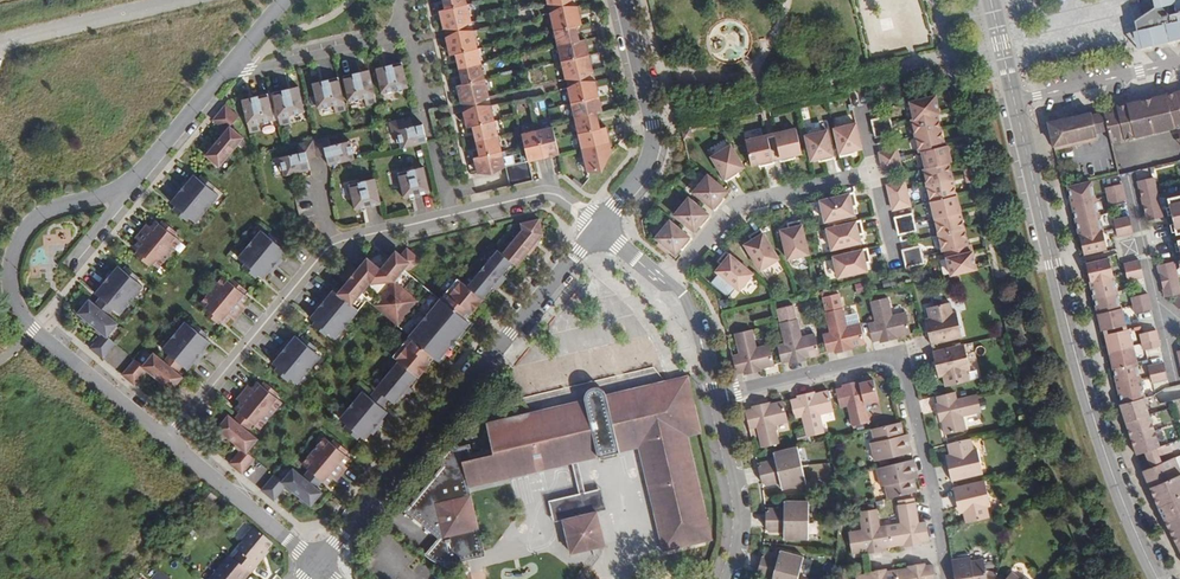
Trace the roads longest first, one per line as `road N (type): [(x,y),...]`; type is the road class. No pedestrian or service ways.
road 1 (residential): [(601,229),(547,191),(331,246),(164,438)]
road 2 (secondary): [(1158,578),(1094,421),(1015,99)]
road 3 (residential): [(601,229),(315,564)]
road 4 (residential): [(718,396),(899,352),(949,578)]
road 5 (residential): [(164,438),(32,330),(10,292),(16,245),(40,214),(129,189)]
road 6 (residential): [(623,0),(653,142),(647,166),(601,229)]
road 7 (residential): [(129,189),(287,0)]
road 8 (residential): [(671,284),(746,203),(874,173)]
road 9 (residential): [(315,564),(164,438)]
road 10 (residential): [(726,578),(739,499),(718,396)]
road 11 (residential): [(1015,99),(1179,61)]
road 12 (unclassified): [(1155,299),(1126,178)]
road 13 (residential): [(718,396),(684,294),(671,284)]

